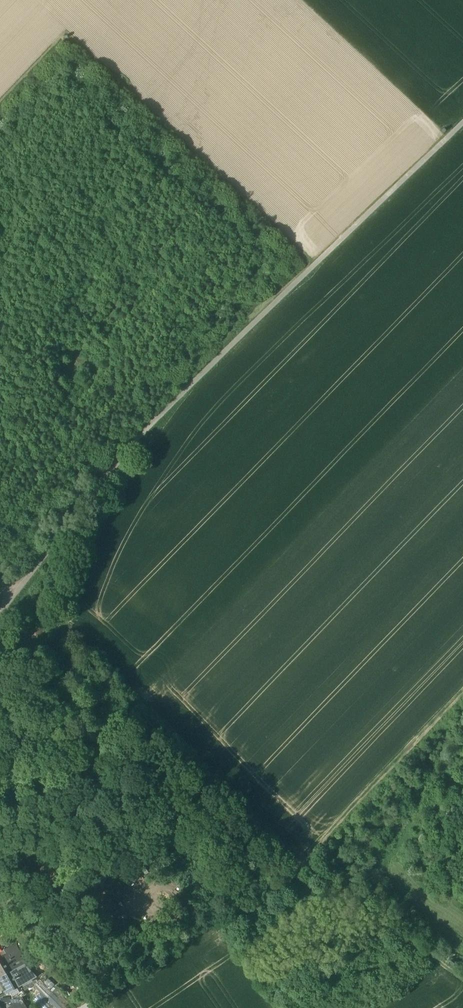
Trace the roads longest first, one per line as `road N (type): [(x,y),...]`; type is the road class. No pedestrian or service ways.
road 1 (track): [(462,120),(139,436),(13,593)]
road 2 (track): [(81,1007),(308,856),(462,695)]
road 3 (track): [(462,977),(301,861)]

